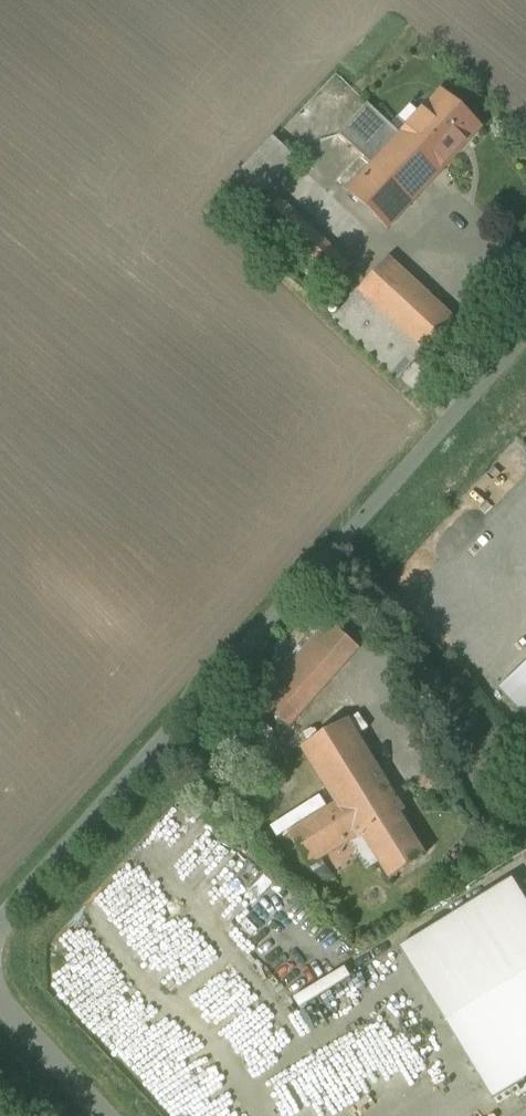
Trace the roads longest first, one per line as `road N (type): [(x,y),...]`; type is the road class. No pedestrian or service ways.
road 1 (unclassified): [(0,927),(525,336)]
road 2 (unclassified): [(102,1115),(0,1005)]

